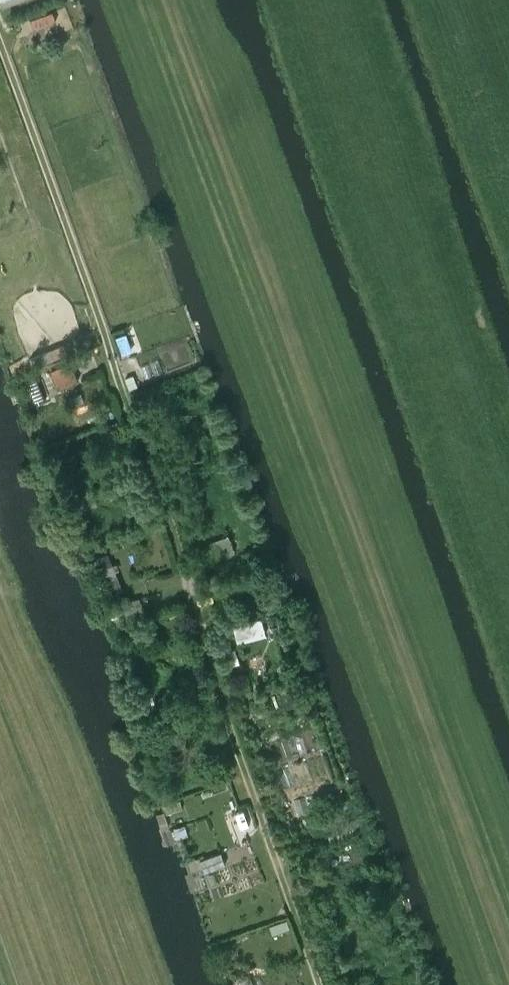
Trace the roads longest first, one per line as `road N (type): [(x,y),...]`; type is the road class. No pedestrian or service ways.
road 1 (track): [(322,984),(254,805),(0,44)]

